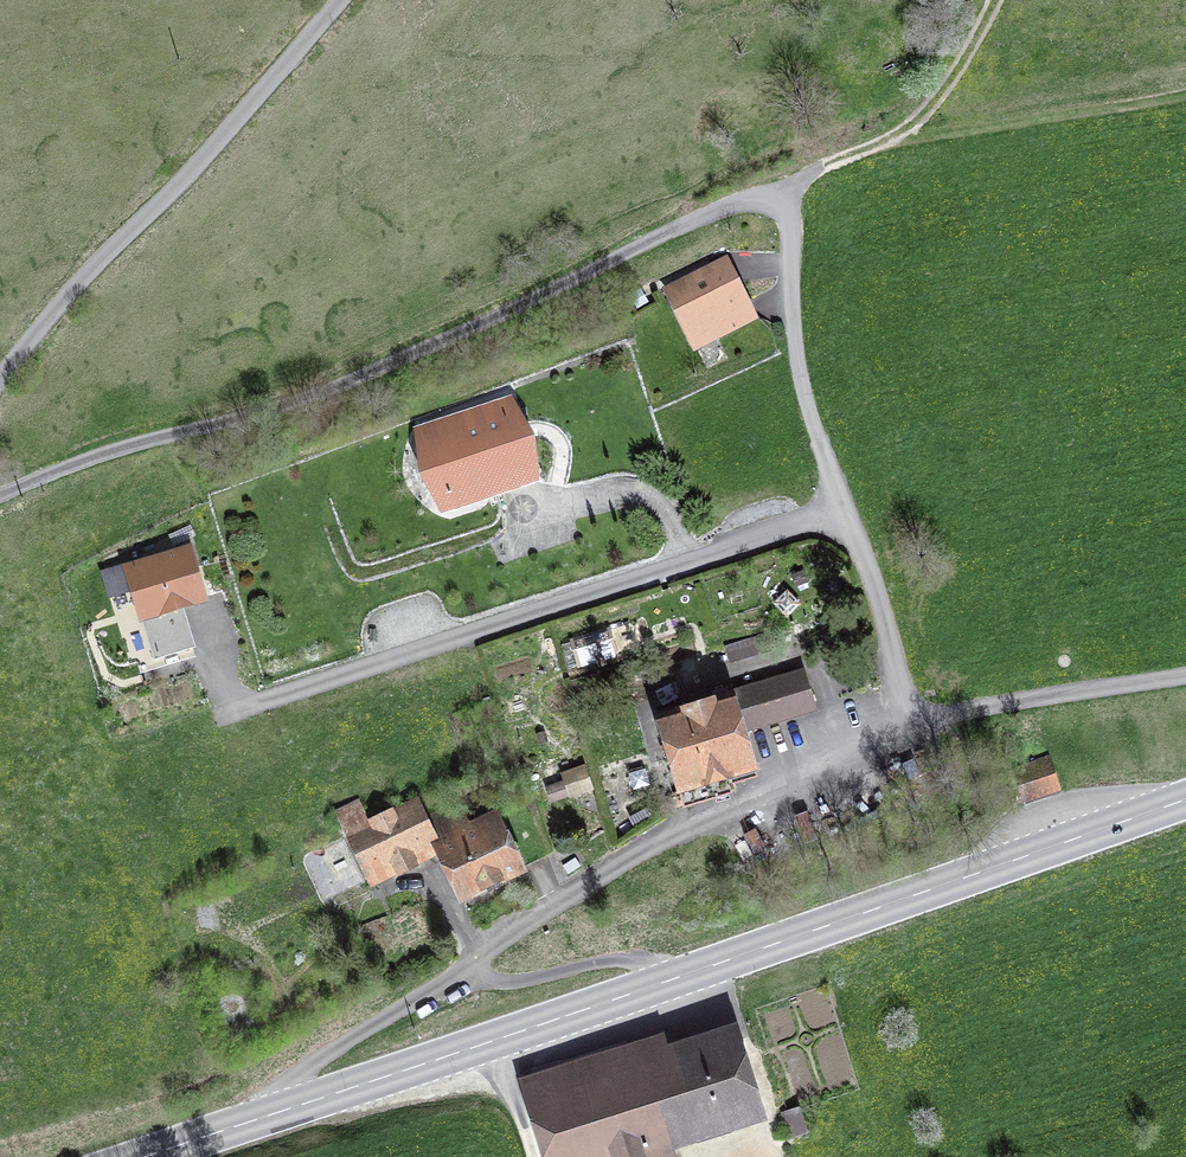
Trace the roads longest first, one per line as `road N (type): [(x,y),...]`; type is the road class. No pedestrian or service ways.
road 1 (residential): [(0,495),(87,460),(327,390),(723,208),(788,199),(799,373),(844,510)]
road 2 (primary): [(1185,800),(147,1156)]
road 3 (residential): [(844,510),(230,711)]
road 4 (unclassified): [(0,376),(185,177),(333,0)]
road 5 (residential): [(844,510),(876,597),(905,719),(1185,676)]
road 6 (track): [(900,132),(1097,115),(1185,95)]
road 7 (track): [(900,132),(935,101),(998,0)]
road 8 (track): [(788,199),(830,162),(900,132)]

